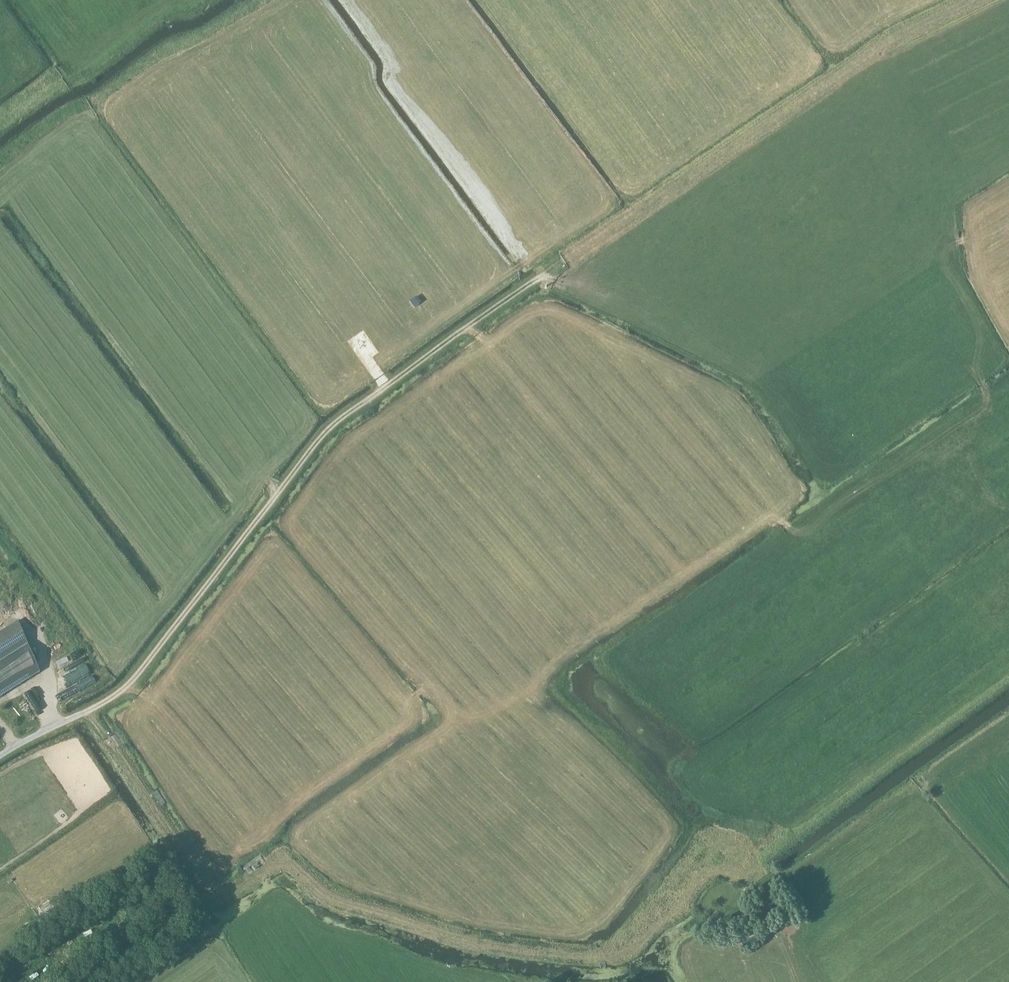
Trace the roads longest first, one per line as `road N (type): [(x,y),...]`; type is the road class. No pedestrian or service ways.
road 1 (track): [(67,720),(127,688),(330,427),(517,294)]
road 2 (track): [(351,0),(524,259),(372,370)]

